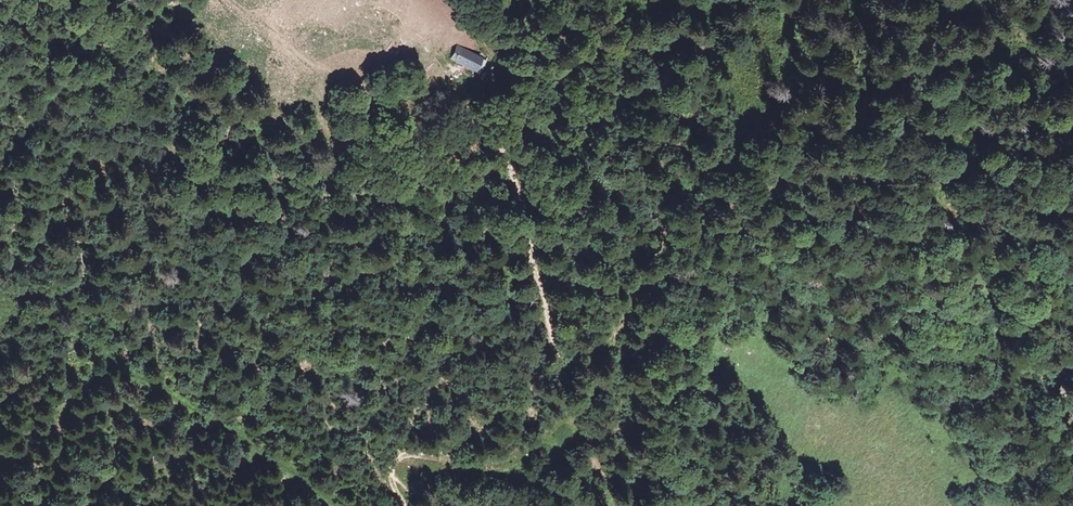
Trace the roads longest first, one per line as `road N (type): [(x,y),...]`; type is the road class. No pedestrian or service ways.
road 1 (track): [(558,411),(631,290),(727,165),(737,95),(702,0)]
road 2 (track): [(345,505),(61,323),(0,300)]
road 3 (track): [(1072,265),(1032,313),(957,349),(910,320),(891,289),(908,267),(905,240),(853,206),(829,210)]
road 4 (track): [(558,411),(555,353),(512,174),(502,143),(455,105)]
road 5 (track): [(392,479),(390,463),(406,455),(471,464),(523,451),(558,411)]
road 6 (track): [(690,221),(744,203),(794,149),(827,139)]

